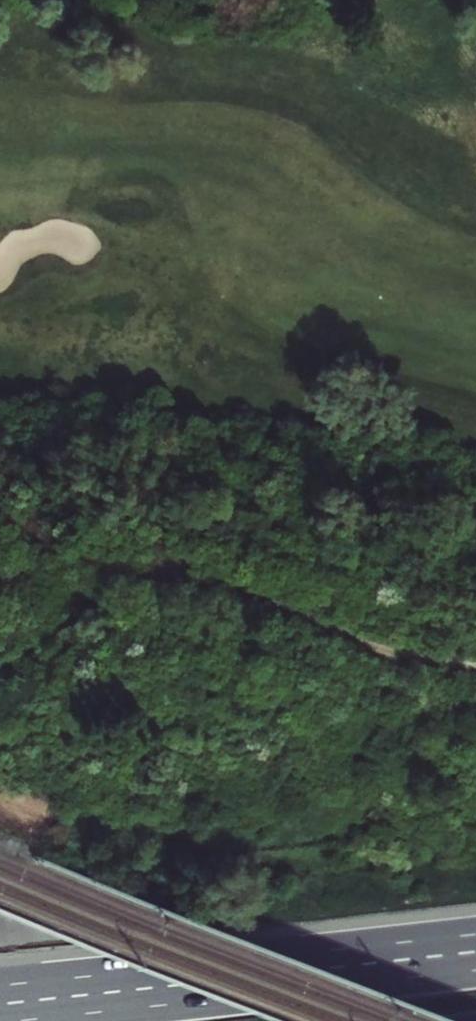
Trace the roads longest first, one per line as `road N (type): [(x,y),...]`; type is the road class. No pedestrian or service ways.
road 1 (motorway): [(475,951),(0,1004)]

